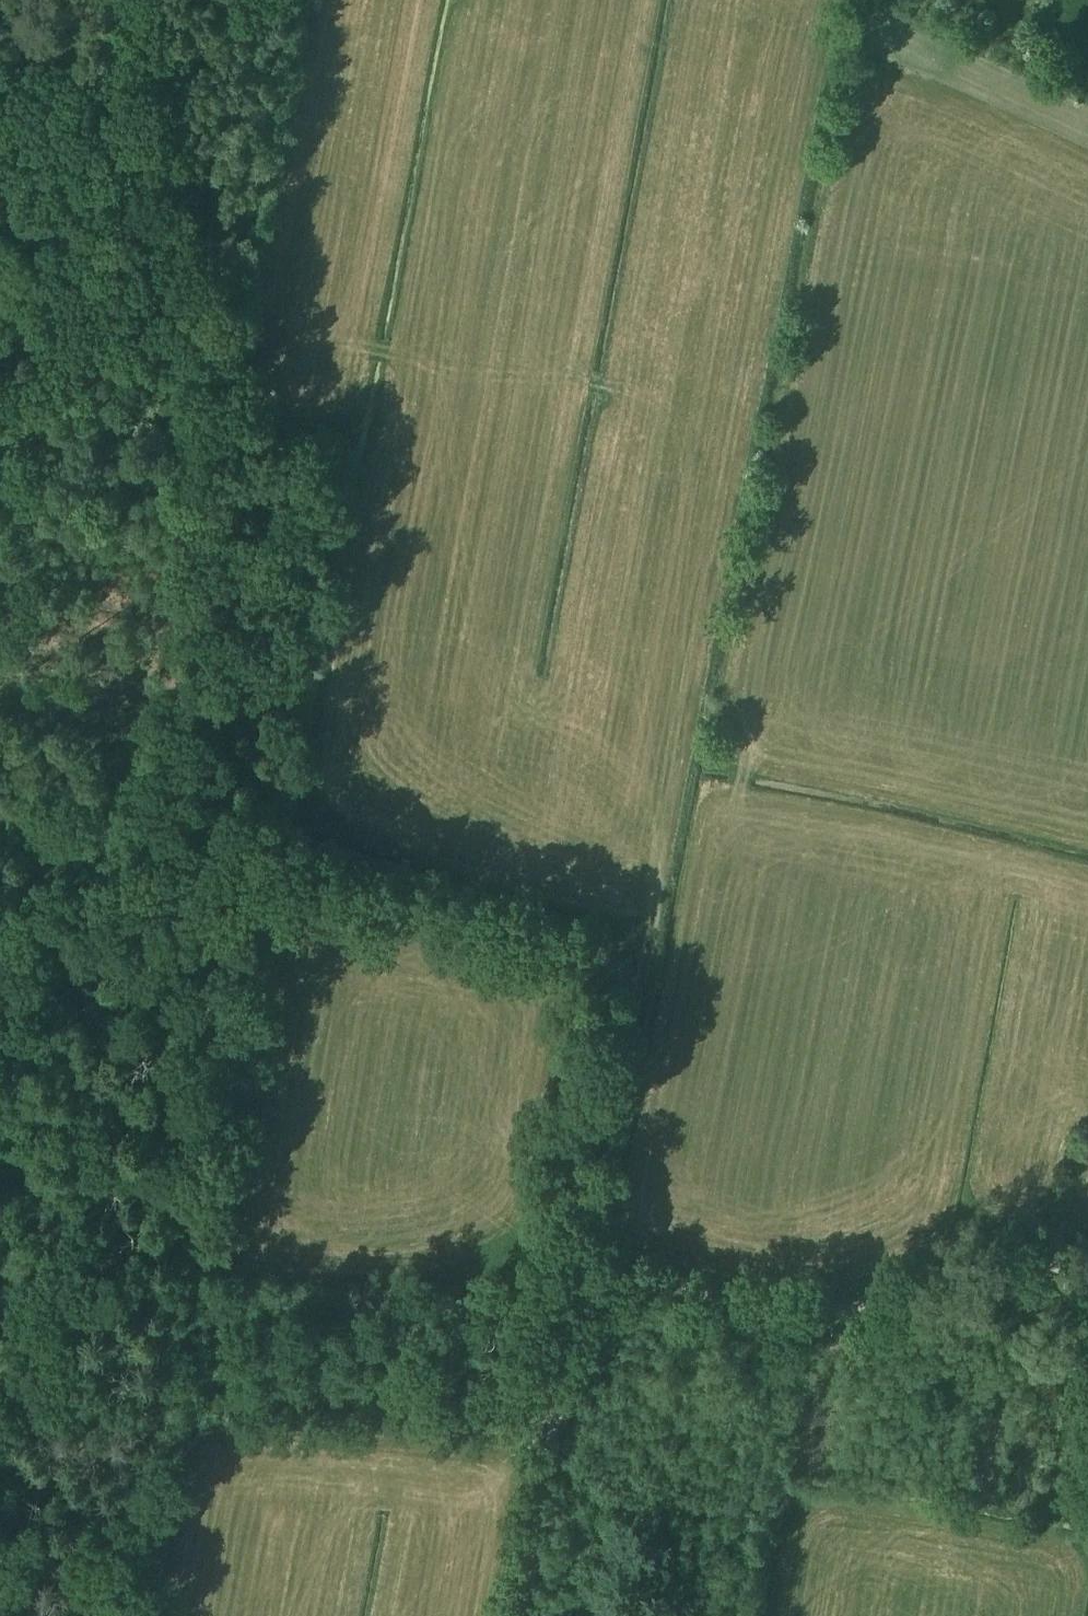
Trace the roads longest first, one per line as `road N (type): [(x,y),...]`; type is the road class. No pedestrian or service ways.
road 1 (track): [(579,1268),(813,1308),(1032,1256),(1087,1292)]
road 2 (track): [(514,1615),(579,1268)]

